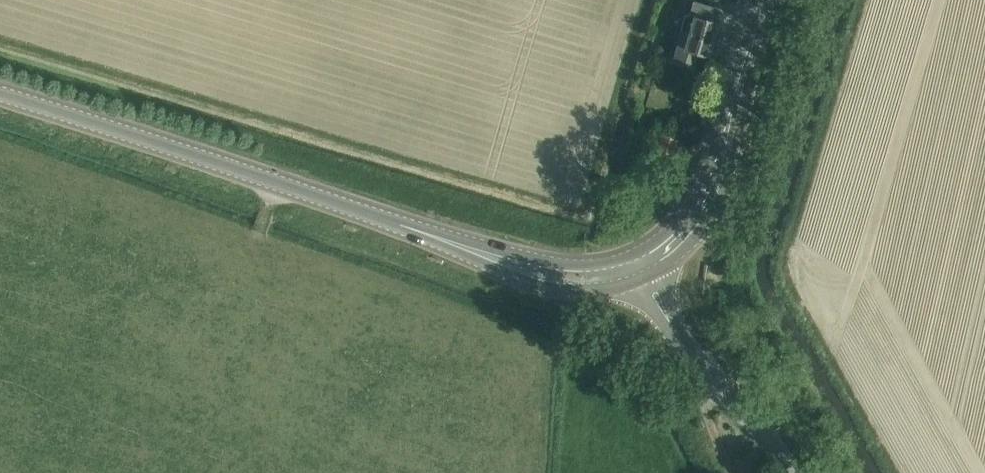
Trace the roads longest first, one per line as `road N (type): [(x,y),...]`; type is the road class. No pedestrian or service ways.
road 1 (secondary): [(494,258),(0,92)]
road 2 (track): [(891,472),(781,267),(859,0)]
road 3 (secondary): [(640,264),(679,237),(715,183),(764,0)]
road 4 (unclassified): [(791,472),(679,337),(640,264)]
road 5 (secondary): [(494,258),(535,283),(571,290),(600,286),(640,264)]
road 6 (secondary): [(640,264),(494,258)]

